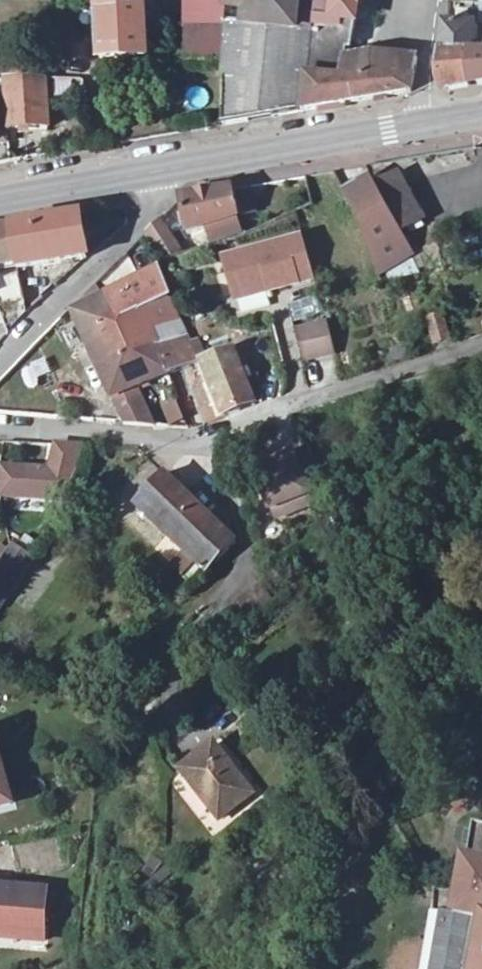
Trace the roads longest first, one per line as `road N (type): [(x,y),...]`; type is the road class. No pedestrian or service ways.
road 1 (residential): [(0,431),(209,438),(481,352)]
road 2 (secondary): [(432,123),(160,170)]
road 3 (residential): [(160,170),(114,247),(0,361)]
road 4 (secondary): [(160,170),(0,200)]
road 5 (residential): [(432,123),(441,0)]

